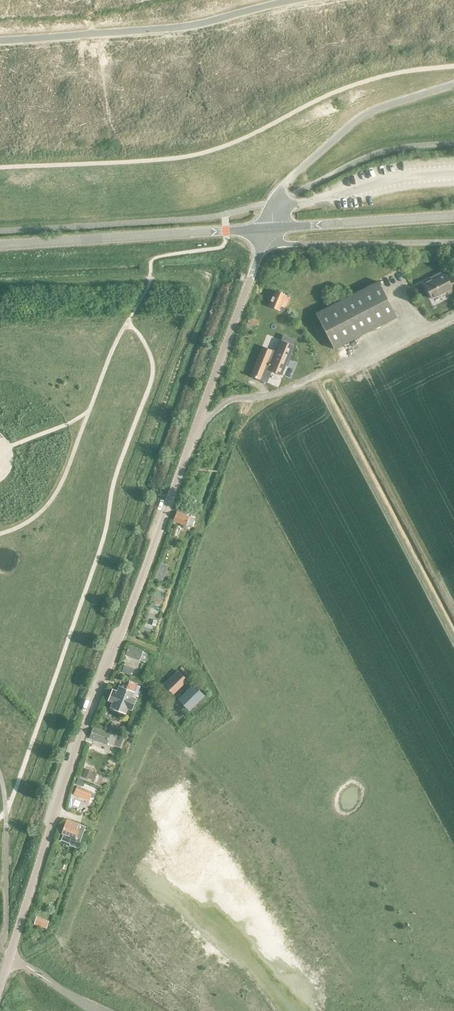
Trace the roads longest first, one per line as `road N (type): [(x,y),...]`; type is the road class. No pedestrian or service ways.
road 1 (unclassified): [(0,982),(264,229)]
road 2 (track): [(0,169),(201,156),(355,86),(453,68)]
road 3 (tertiary): [(0,247),(264,229)]
road 4 (track): [(275,202),(354,121),(453,84)]
road 5 (tertiary): [(264,229),(453,217)]

